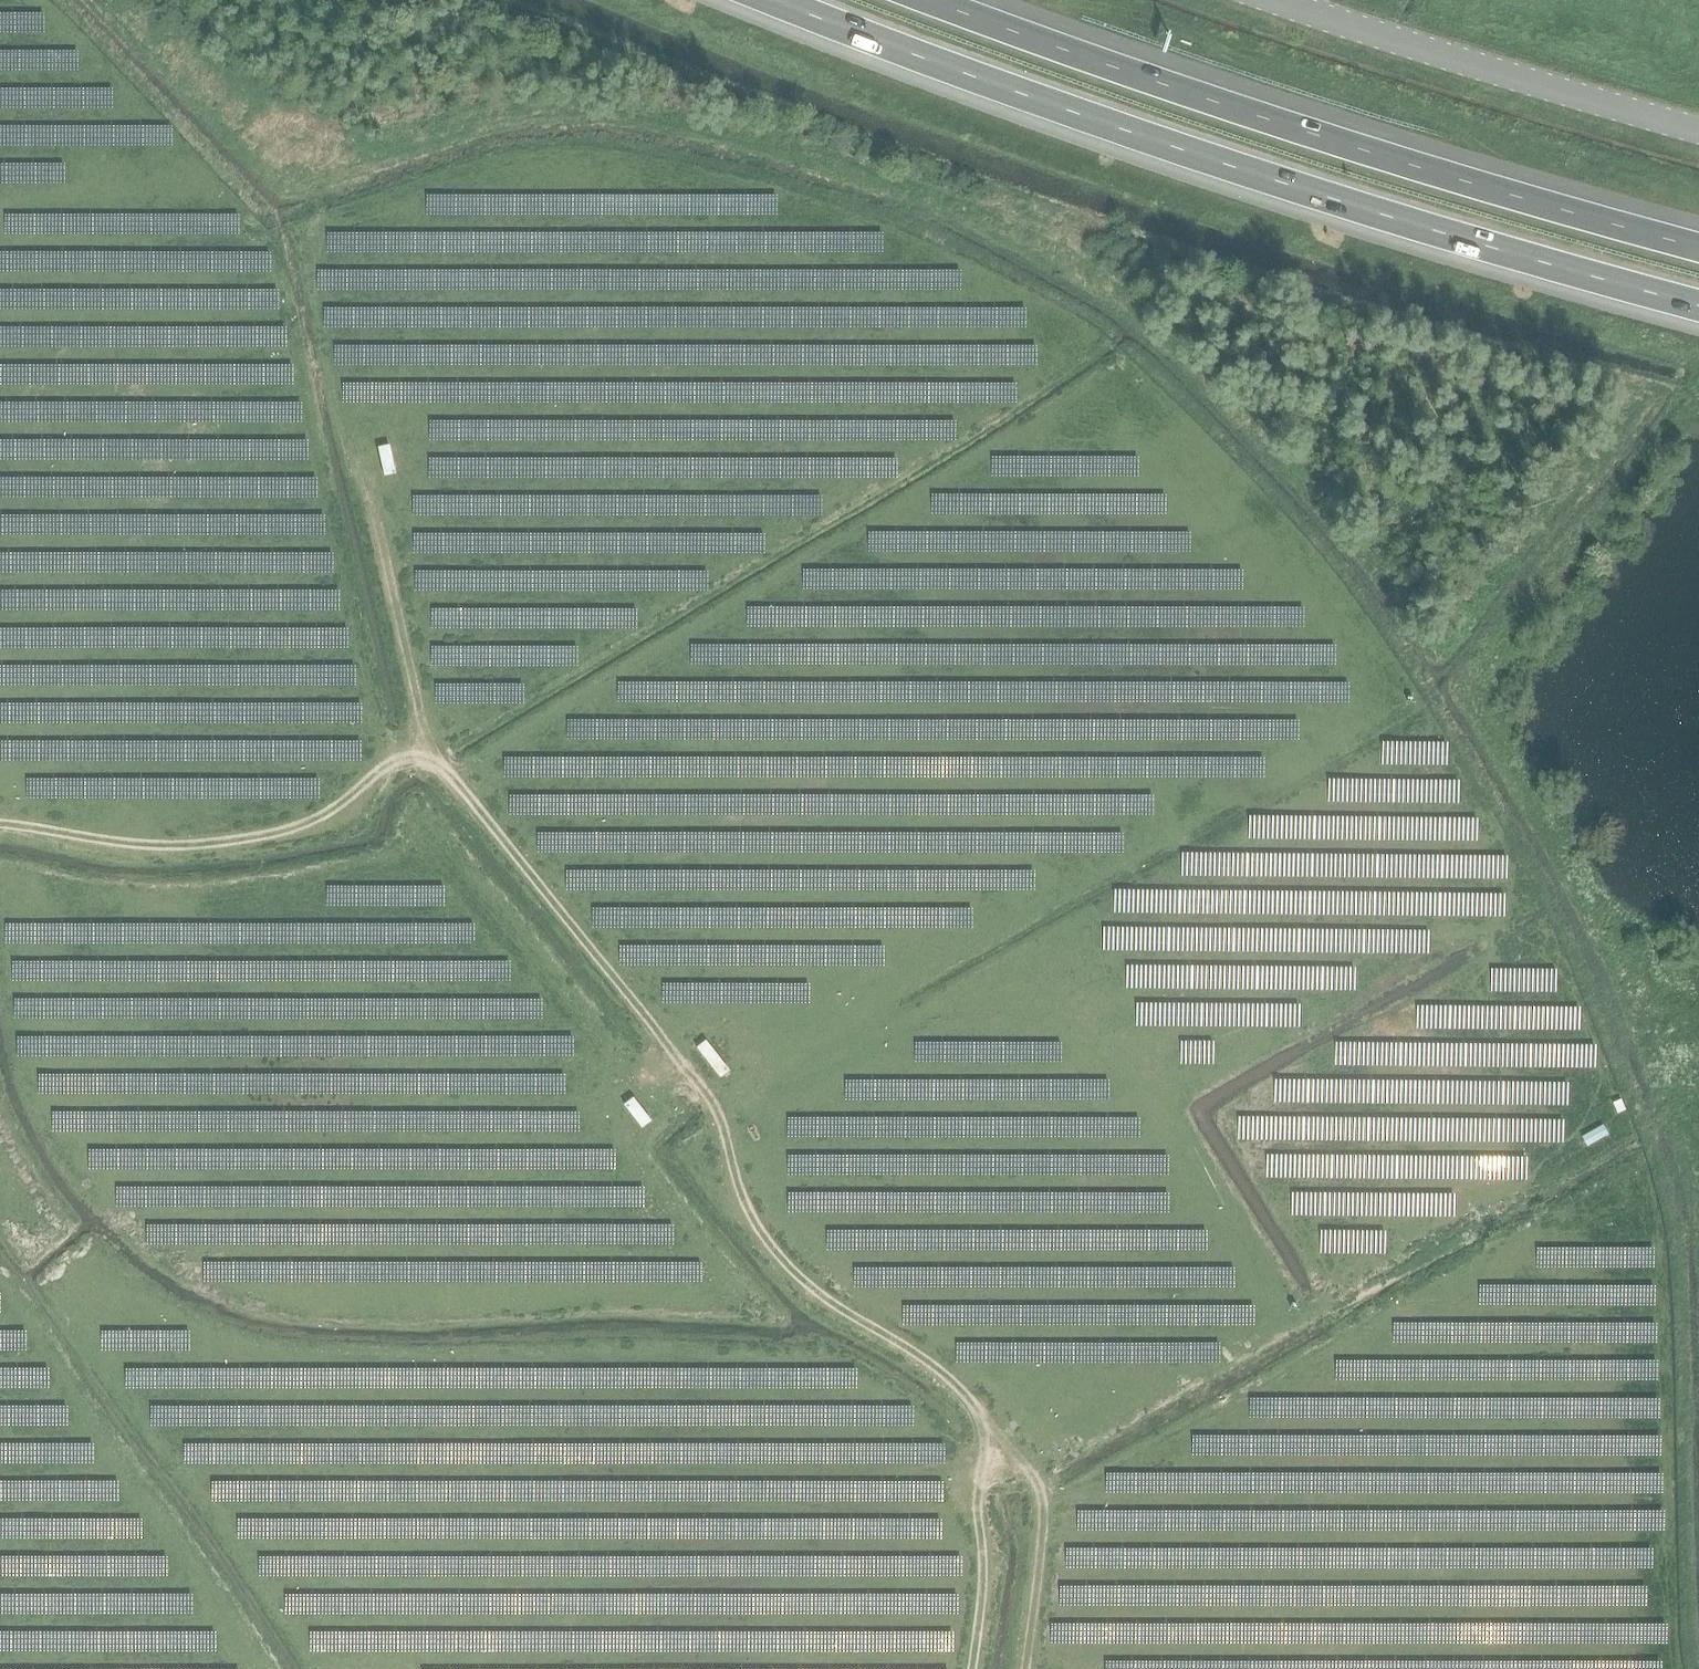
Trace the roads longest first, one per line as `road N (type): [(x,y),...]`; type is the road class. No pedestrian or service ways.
road 1 (track): [(361,458),(429,755),(709,1101),(743,1210),(809,1295),(950,1381),(1033,1475),(1043,1521),(1027,1668)]
road 2 (track): [(714,1113),(787,1090),(936,1024),(1035,1021),(1078,1034),(1115,1064),(1165,1126),(1274,1304),(1305,1314),(1589,1154)]
road 3 (motorway): [(775,0),(1133,135),(1698,306)]
road 4 (motorway): [(1698,247),(1357,149),(927,0)]
road 5 (track): [(0,823),(117,848),(228,848),(298,834),(349,809),(425,742)]
road 6 (unclassified): [(1698,132),(1267,0)]
road 7 (track): [(973,1668),(988,1580),(975,1481),(1007,1445)]

